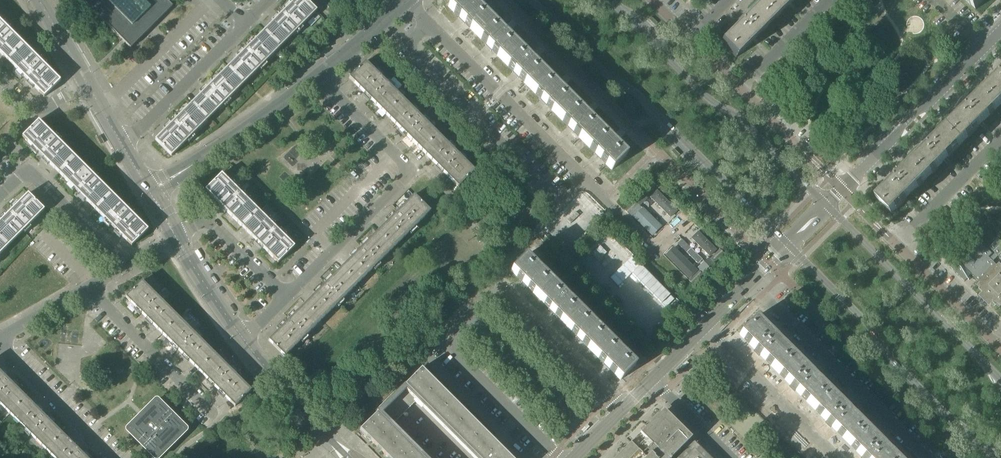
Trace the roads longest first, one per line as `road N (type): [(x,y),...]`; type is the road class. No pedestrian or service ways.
road 1 (tertiary): [(531,0),(787,244)]
road 2 (residential): [(286,298),(409,170),(321,76)]
road 3 (tertiary): [(826,205),(609,0)]
road 4 (tertiary): [(787,244),(996,457)]
road 5 (residential): [(430,27),(411,47),(566,205),(588,182)]
road 6 (residential): [(788,274),(971,457)]
road 7 (tertiary): [(1000,383),(826,205)]
road 8 (residential): [(588,182),(430,27)]
road 9 (residential): [(150,194),(321,76)]
road 10 (residential): [(841,190),(985,47)]
road 11 (residential): [(217,422),(89,289)]
road 12 (residential): [(838,457),(706,328)]
road 13 (residential): [(0,199),(29,171),(128,264)]
road 14 (residential): [(122,147),(246,24)]
road 15 (residential): [(0,341),(112,457)]
road 16 (residential): [(348,457),(246,341)]
road 17 (residential): [(101,108),(211,0)]
road 18 (residential): [(896,246),(1000,141)]
road 19 (residential): [(896,246),(1000,350)]
road 20 (residential): [(739,89),(841,190)]
road 21 (residential): [(286,298),(211,223),(177,238)]
road 22 (residential): [(739,89),(829,0)]
road 23 (residential): [(678,227),(656,248),(588,182)]
road 24 (residential): [(246,341),(177,238)]

